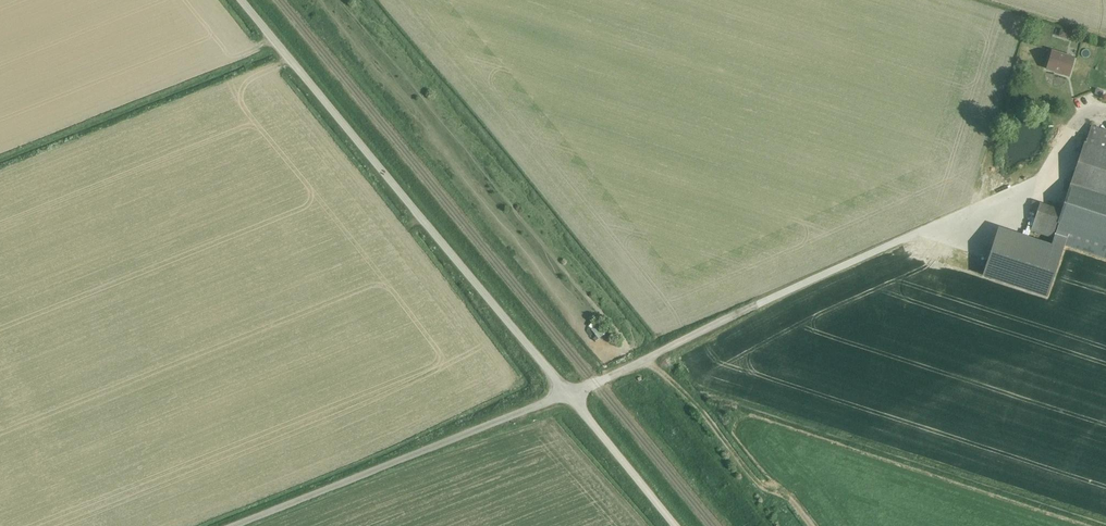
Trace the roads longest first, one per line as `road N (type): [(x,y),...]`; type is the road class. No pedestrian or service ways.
road 1 (unclassified): [(567,395),(1045,178),(1078,123),(1105,114)]
road 2 (unclassified): [(567,395),(237,0)]
road 3 (unclassified): [(239,525),(567,395)]
road 4 (unclassified): [(675,525),(567,395)]

